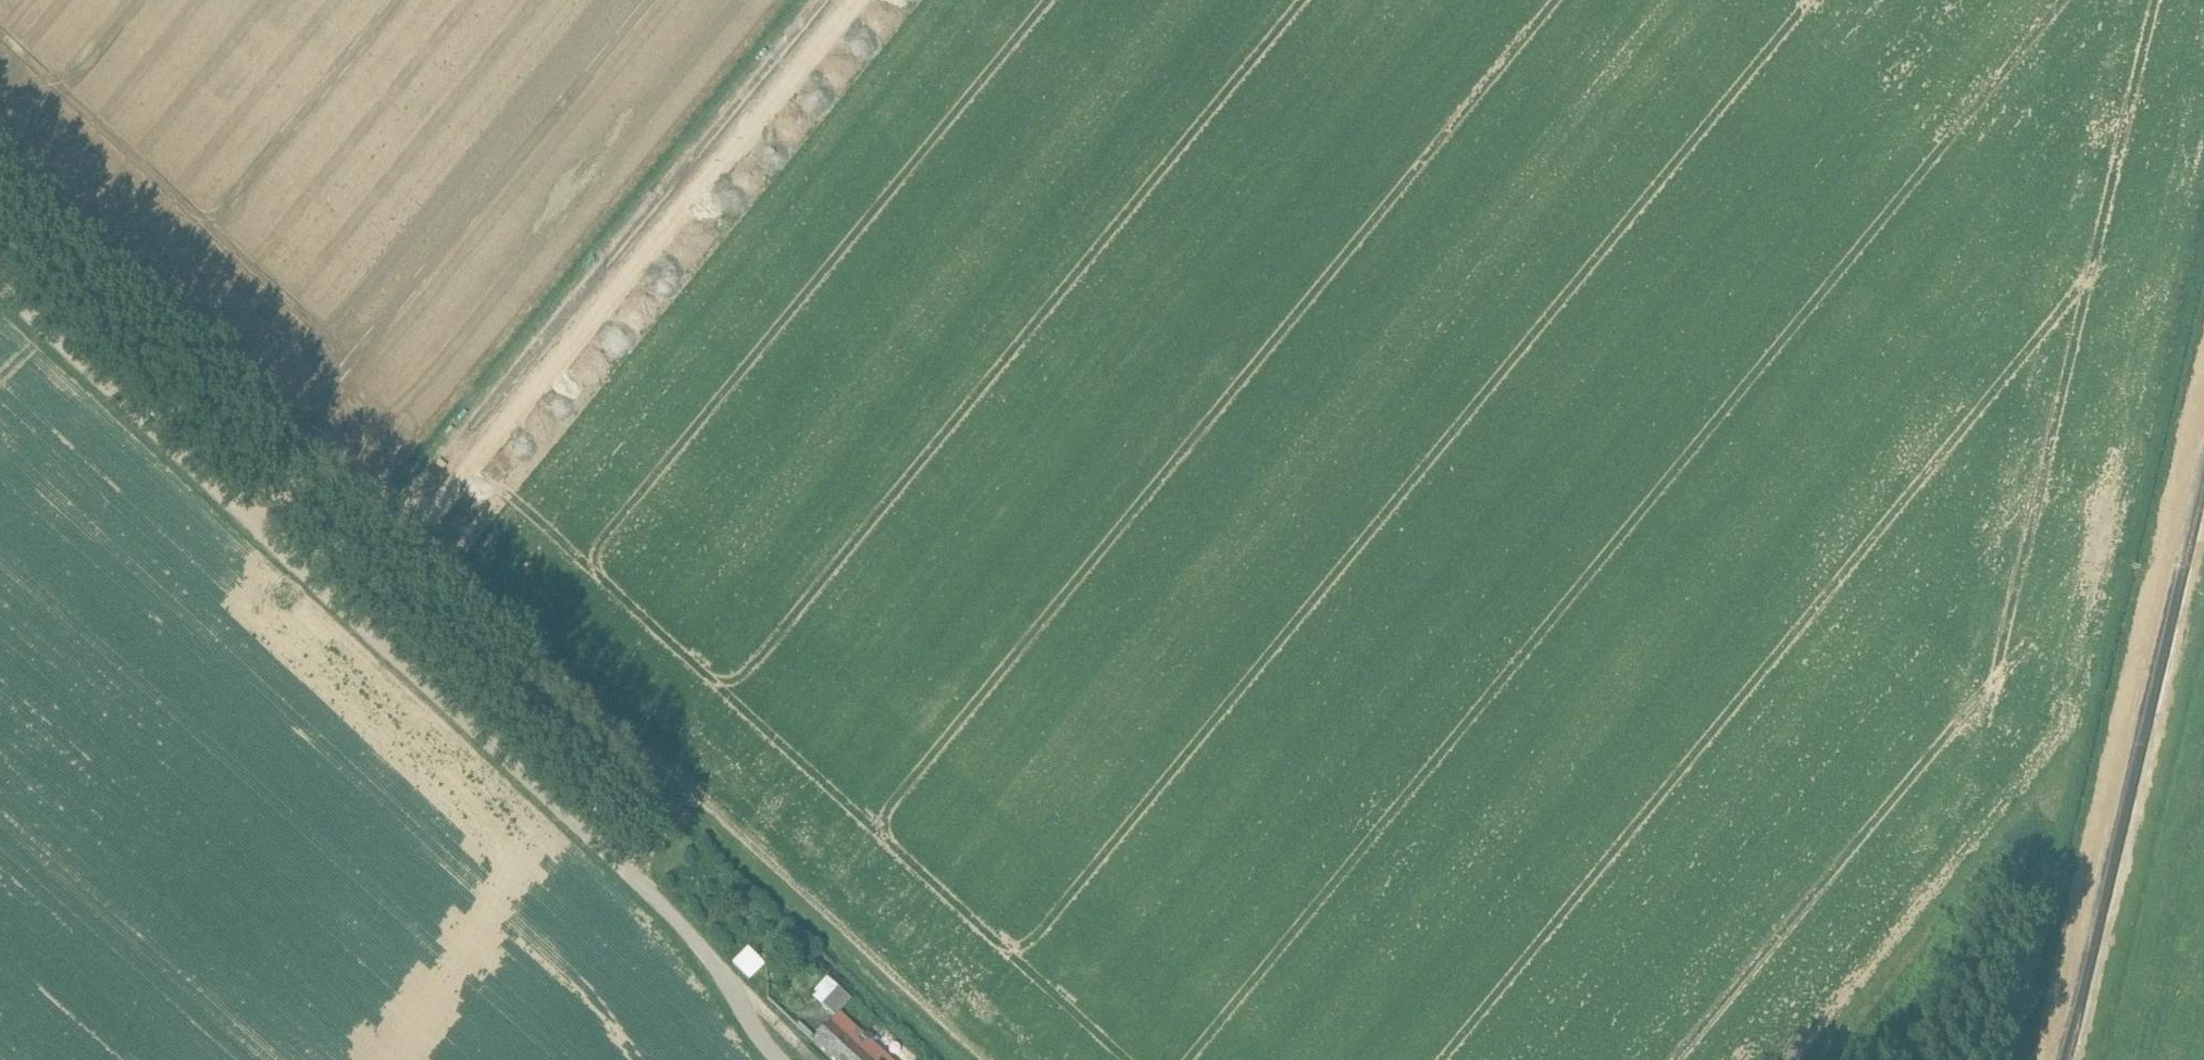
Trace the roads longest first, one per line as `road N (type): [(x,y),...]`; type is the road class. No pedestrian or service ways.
road 1 (unclassified): [(778,1059),(716,968),(638,883),(0,292)]
road 2 (track): [(2064,1059),(2203,478)]

